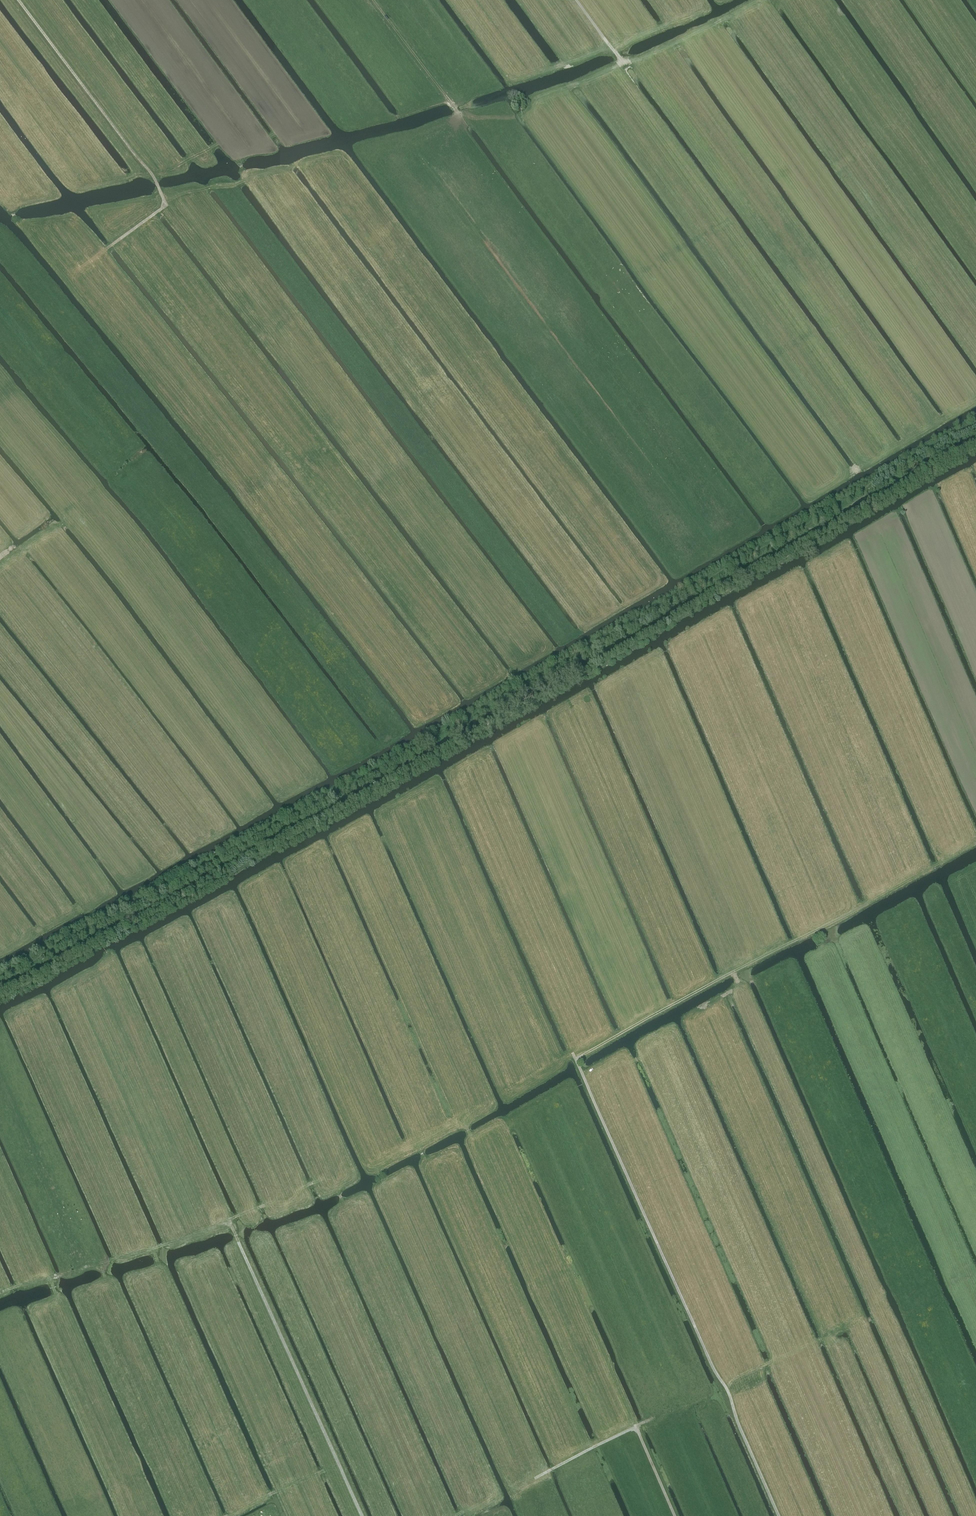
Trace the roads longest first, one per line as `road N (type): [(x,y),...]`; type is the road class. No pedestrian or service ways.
road 1 (track): [(779,1515),(573,1053)]
road 2 (track): [(223,1207),(363,1515)]
road 3 (track): [(106,249),(164,203),(151,173),(18,0)]
road 4 (track): [(575,1059),(859,908)]
road 5 (track): [(374,0),(457,112),(523,115)]
road 6 (track): [(644,1422),(535,1478)]

